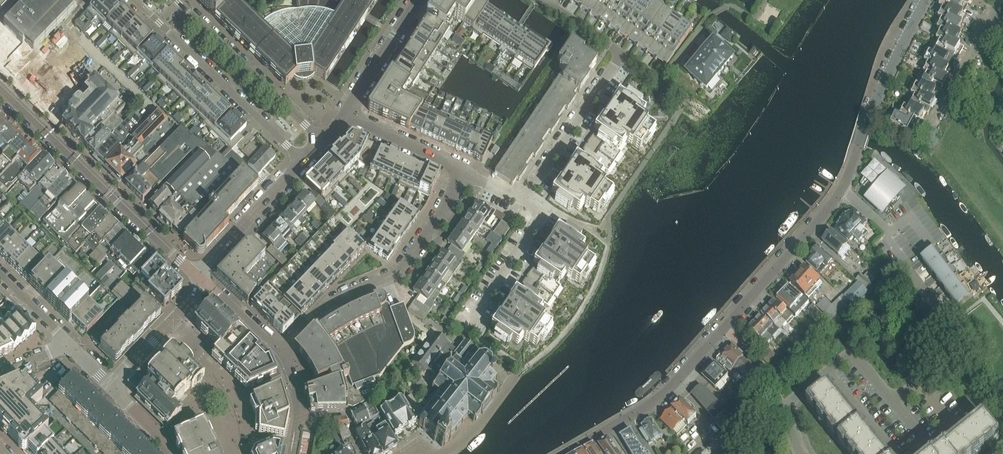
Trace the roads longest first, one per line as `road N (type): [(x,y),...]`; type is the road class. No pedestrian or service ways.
road 1 (residential): [(561,453),(664,395),(841,190)]
road 2 (tertiary): [(0,89),(201,278)]
road 3 (residential): [(468,172),(402,270),(325,305),(281,351)]
road 4 (residential): [(135,0),(303,161)]
road 5 (residential): [(841,190),(925,0)]
road 6 (tertiary): [(323,140),(175,0)]
road 7 (residential): [(524,199),(623,53)]
road 8 (residential): [(841,190),(887,232),(942,315)]
road 9 (residential): [(466,329),(541,217),(524,199)]
road 10 (tertiary): [(201,278),(303,161)]
road 11 (tertiary): [(201,278),(197,296),(110,387)]
road 12 (residential): [(931,124),(1002,1)]
road 13 (residential): [(468,172),(345,114)]
road 14 (residential): [(345,114),(418,0)]
road 15 (residential): [(440,453),(478,428),(522,367)]

